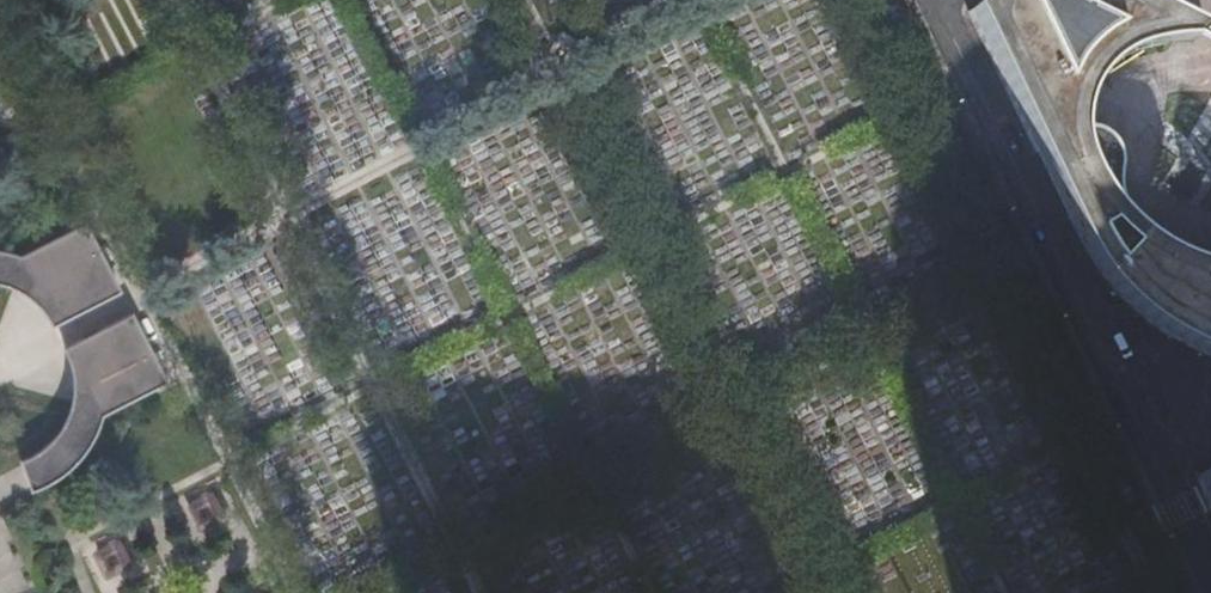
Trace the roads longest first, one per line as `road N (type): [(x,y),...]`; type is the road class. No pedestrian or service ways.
road 1 (unclassified): [(935,0),(1210,569)]

